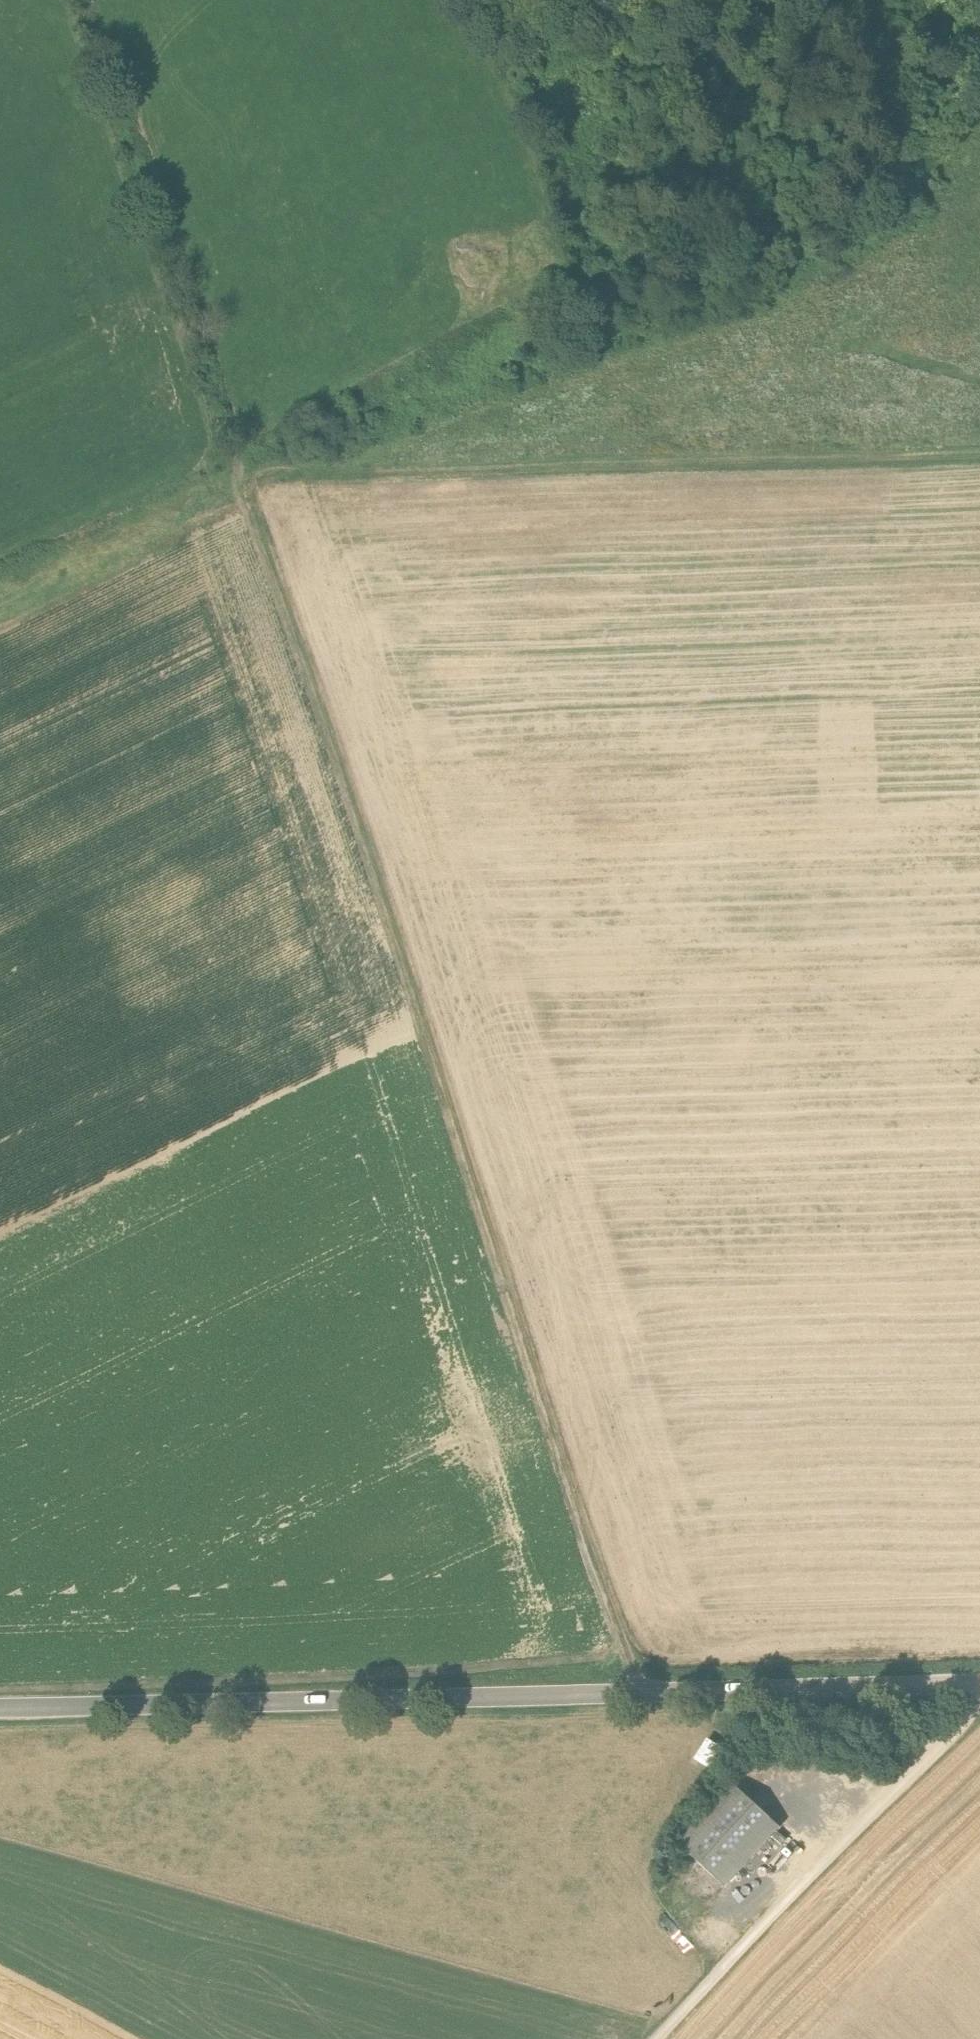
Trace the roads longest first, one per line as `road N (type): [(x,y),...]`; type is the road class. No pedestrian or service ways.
road 1 (track): [(640,1692),(252,491)]
road 2 (tertiary): [(0,1707),(979,1681)]
road 3 (track): [(979,1701),(658,2038)]

